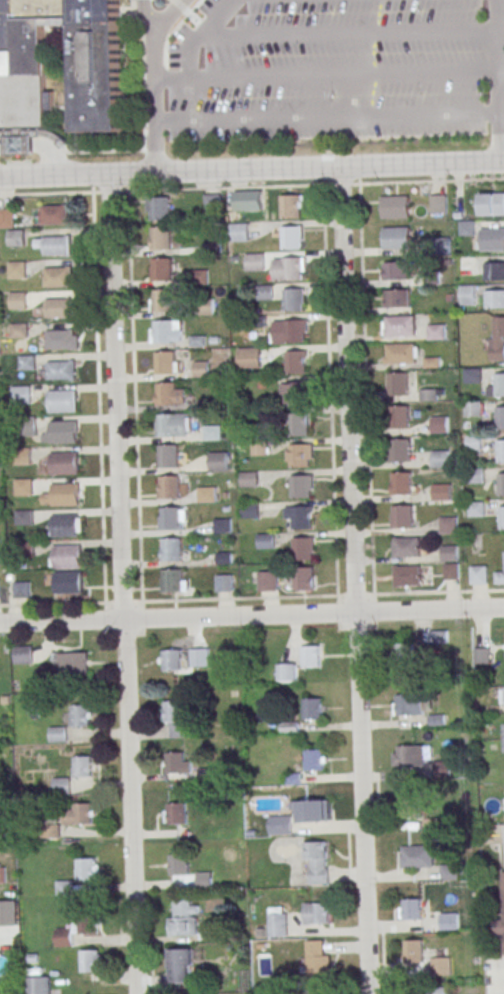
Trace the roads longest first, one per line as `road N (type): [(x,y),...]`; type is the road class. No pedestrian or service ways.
road 1 (residential): [(369,993),(341,167)]
road 2 (residential): [(135,993),(107,174)]
road 3 (residential): [(503,161),(0,177)]
road 4 (residential): [(503,608),(0,623)]

